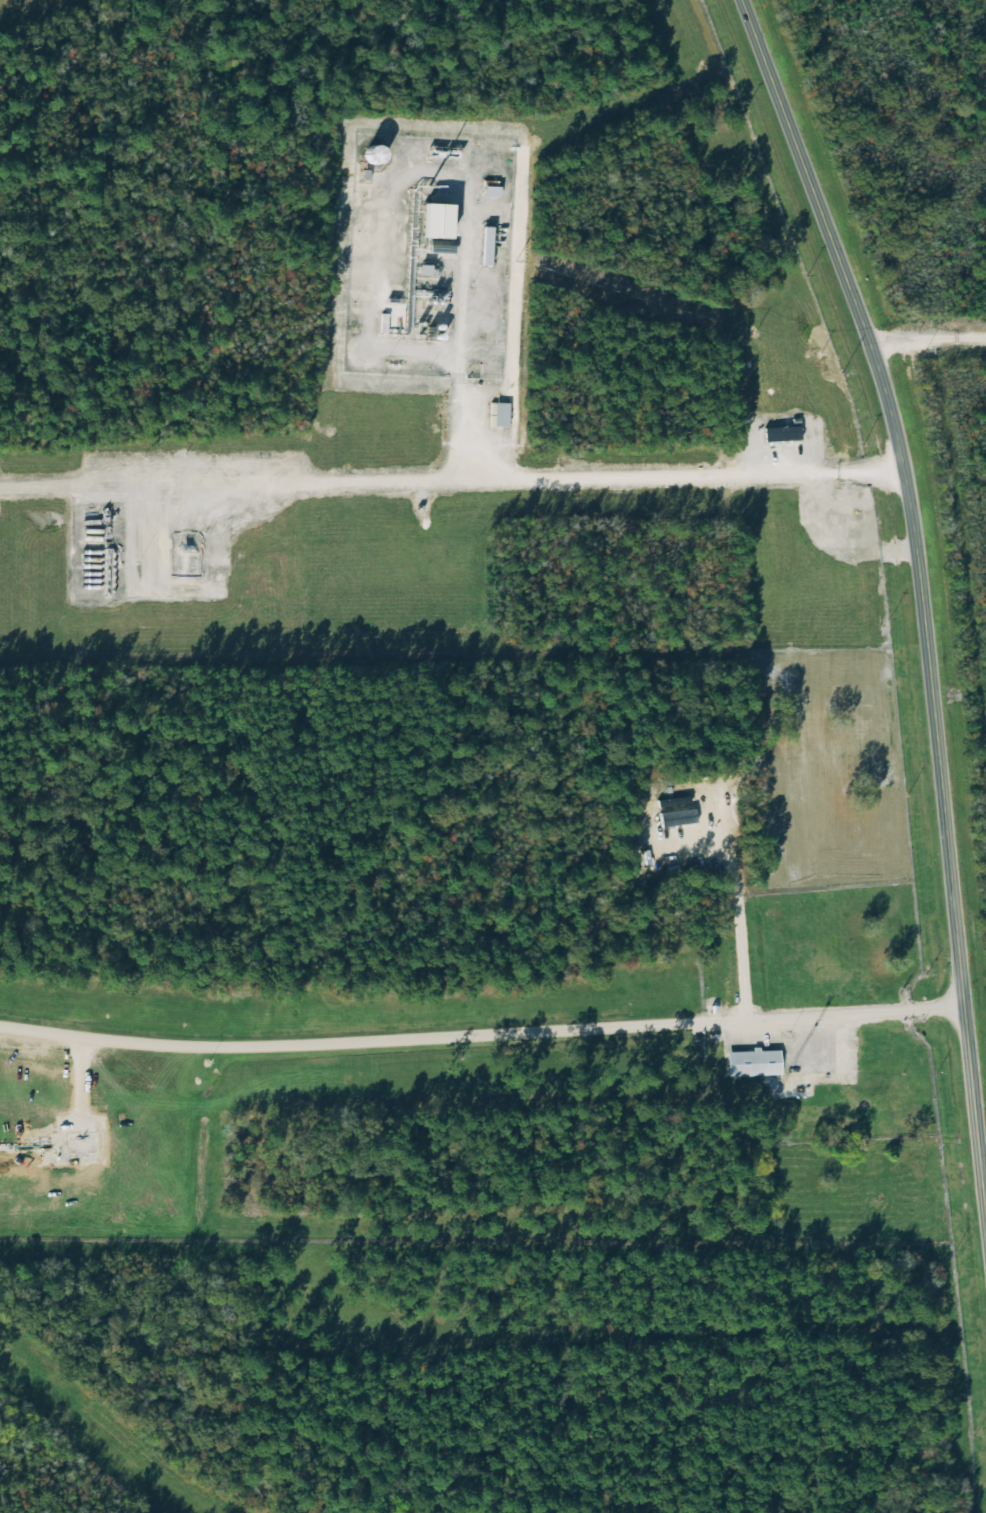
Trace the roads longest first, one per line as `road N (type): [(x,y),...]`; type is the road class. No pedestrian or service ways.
road 1 (secondary): [(743,0),(866,330),(907,486),(985,1219)]

